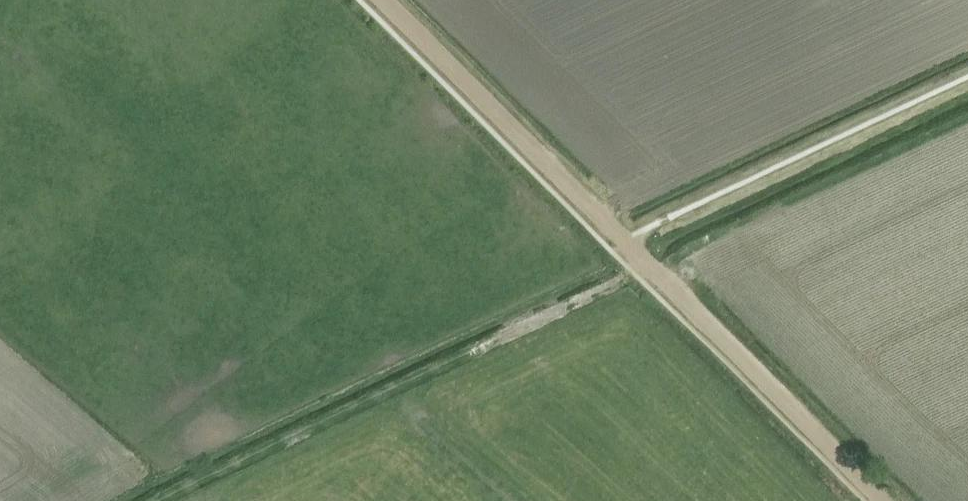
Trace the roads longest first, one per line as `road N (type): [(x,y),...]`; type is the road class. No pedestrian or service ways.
road 1 (track): [(636,274),(160,500)]
road 2 (track): [(379,0),(622,241)]
road 3 (track): [(648,267),(885,500)]

